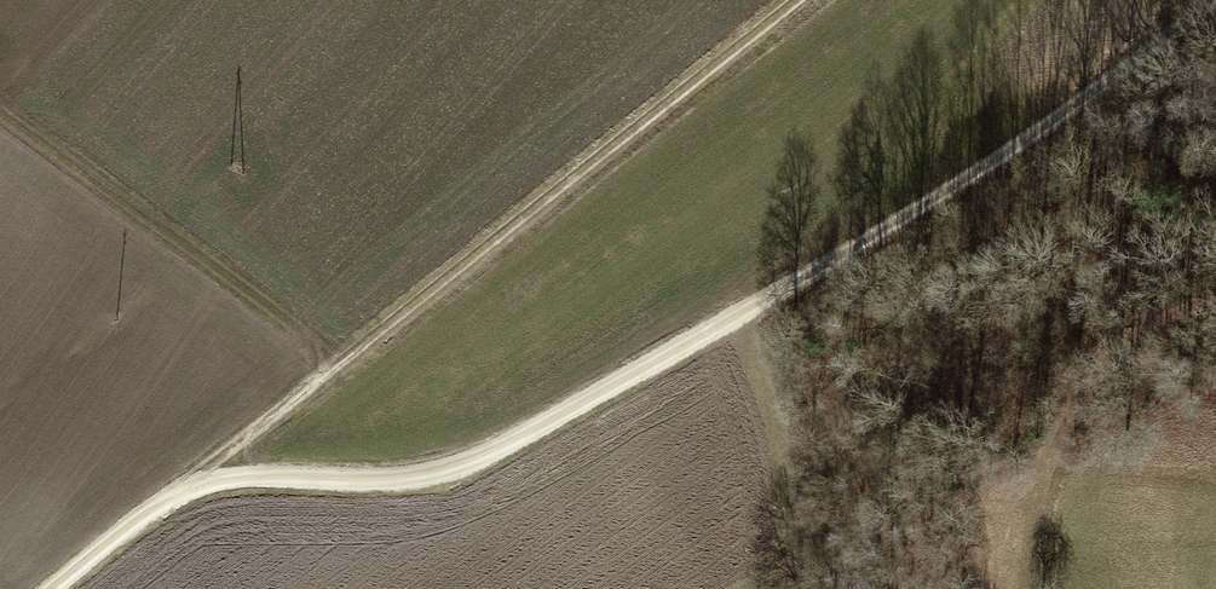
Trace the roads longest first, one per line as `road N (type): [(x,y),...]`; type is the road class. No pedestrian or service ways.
road 1 (track): [(1206,0),(746,314),(503,445),(447,471),(388,480),(233,477),(176,491),(54,588)]
road 2 (track): [(795,0),(176,491)]

